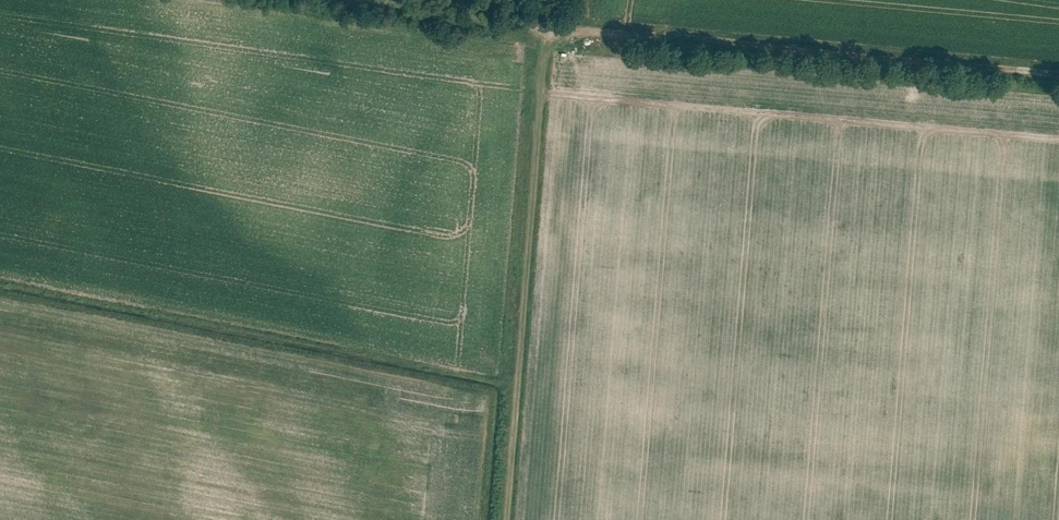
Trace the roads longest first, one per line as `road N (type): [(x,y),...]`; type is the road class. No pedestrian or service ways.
road 1 (track): [(342,0),(547,31),(1058,75)]
road 2 (track): [(507,519),(547,31)]

